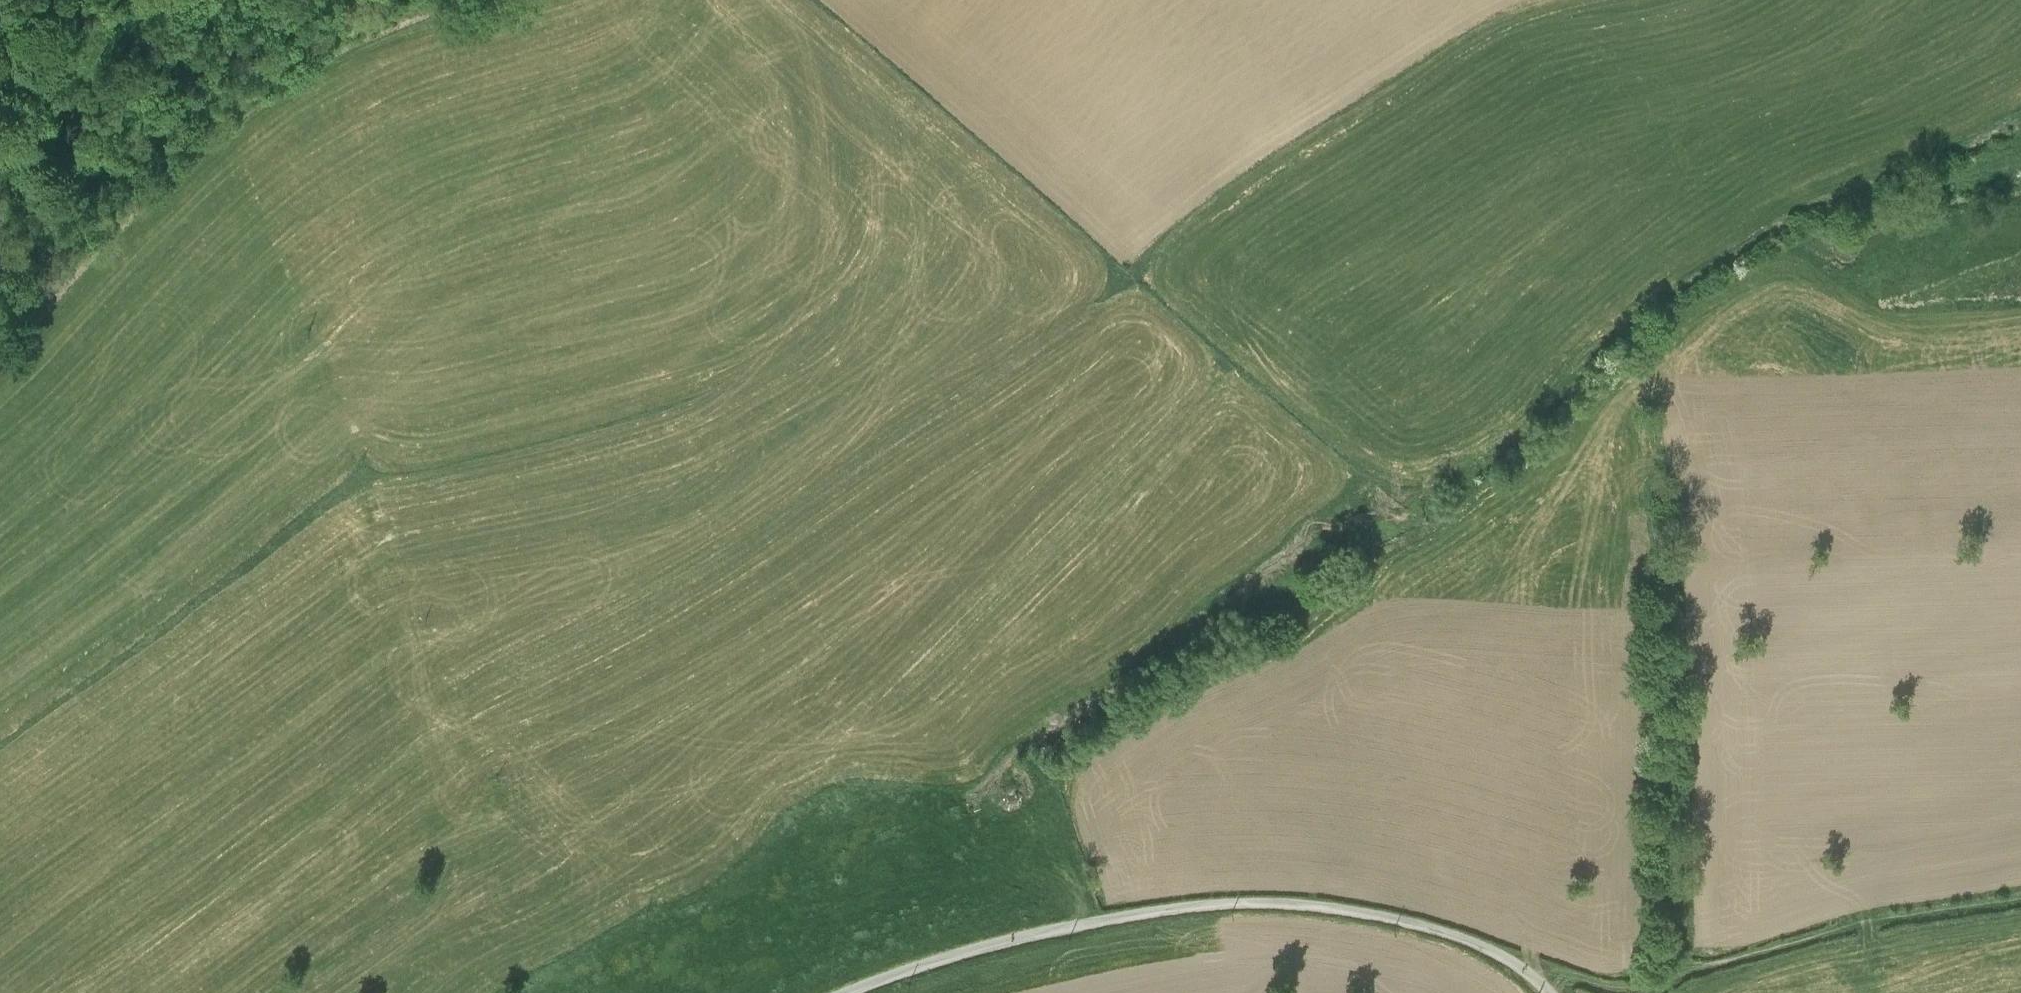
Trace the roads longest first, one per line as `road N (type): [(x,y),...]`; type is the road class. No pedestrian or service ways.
road 1 (unclassified): [(1551,992),(1535,973),(1452,935),(1333,905),(1280,902),(1215,902),(1080,923),(843,992)]
road 2 (track): [(1535,973),(1625,991),(1652,988),(1841,930),(2020,897)]

